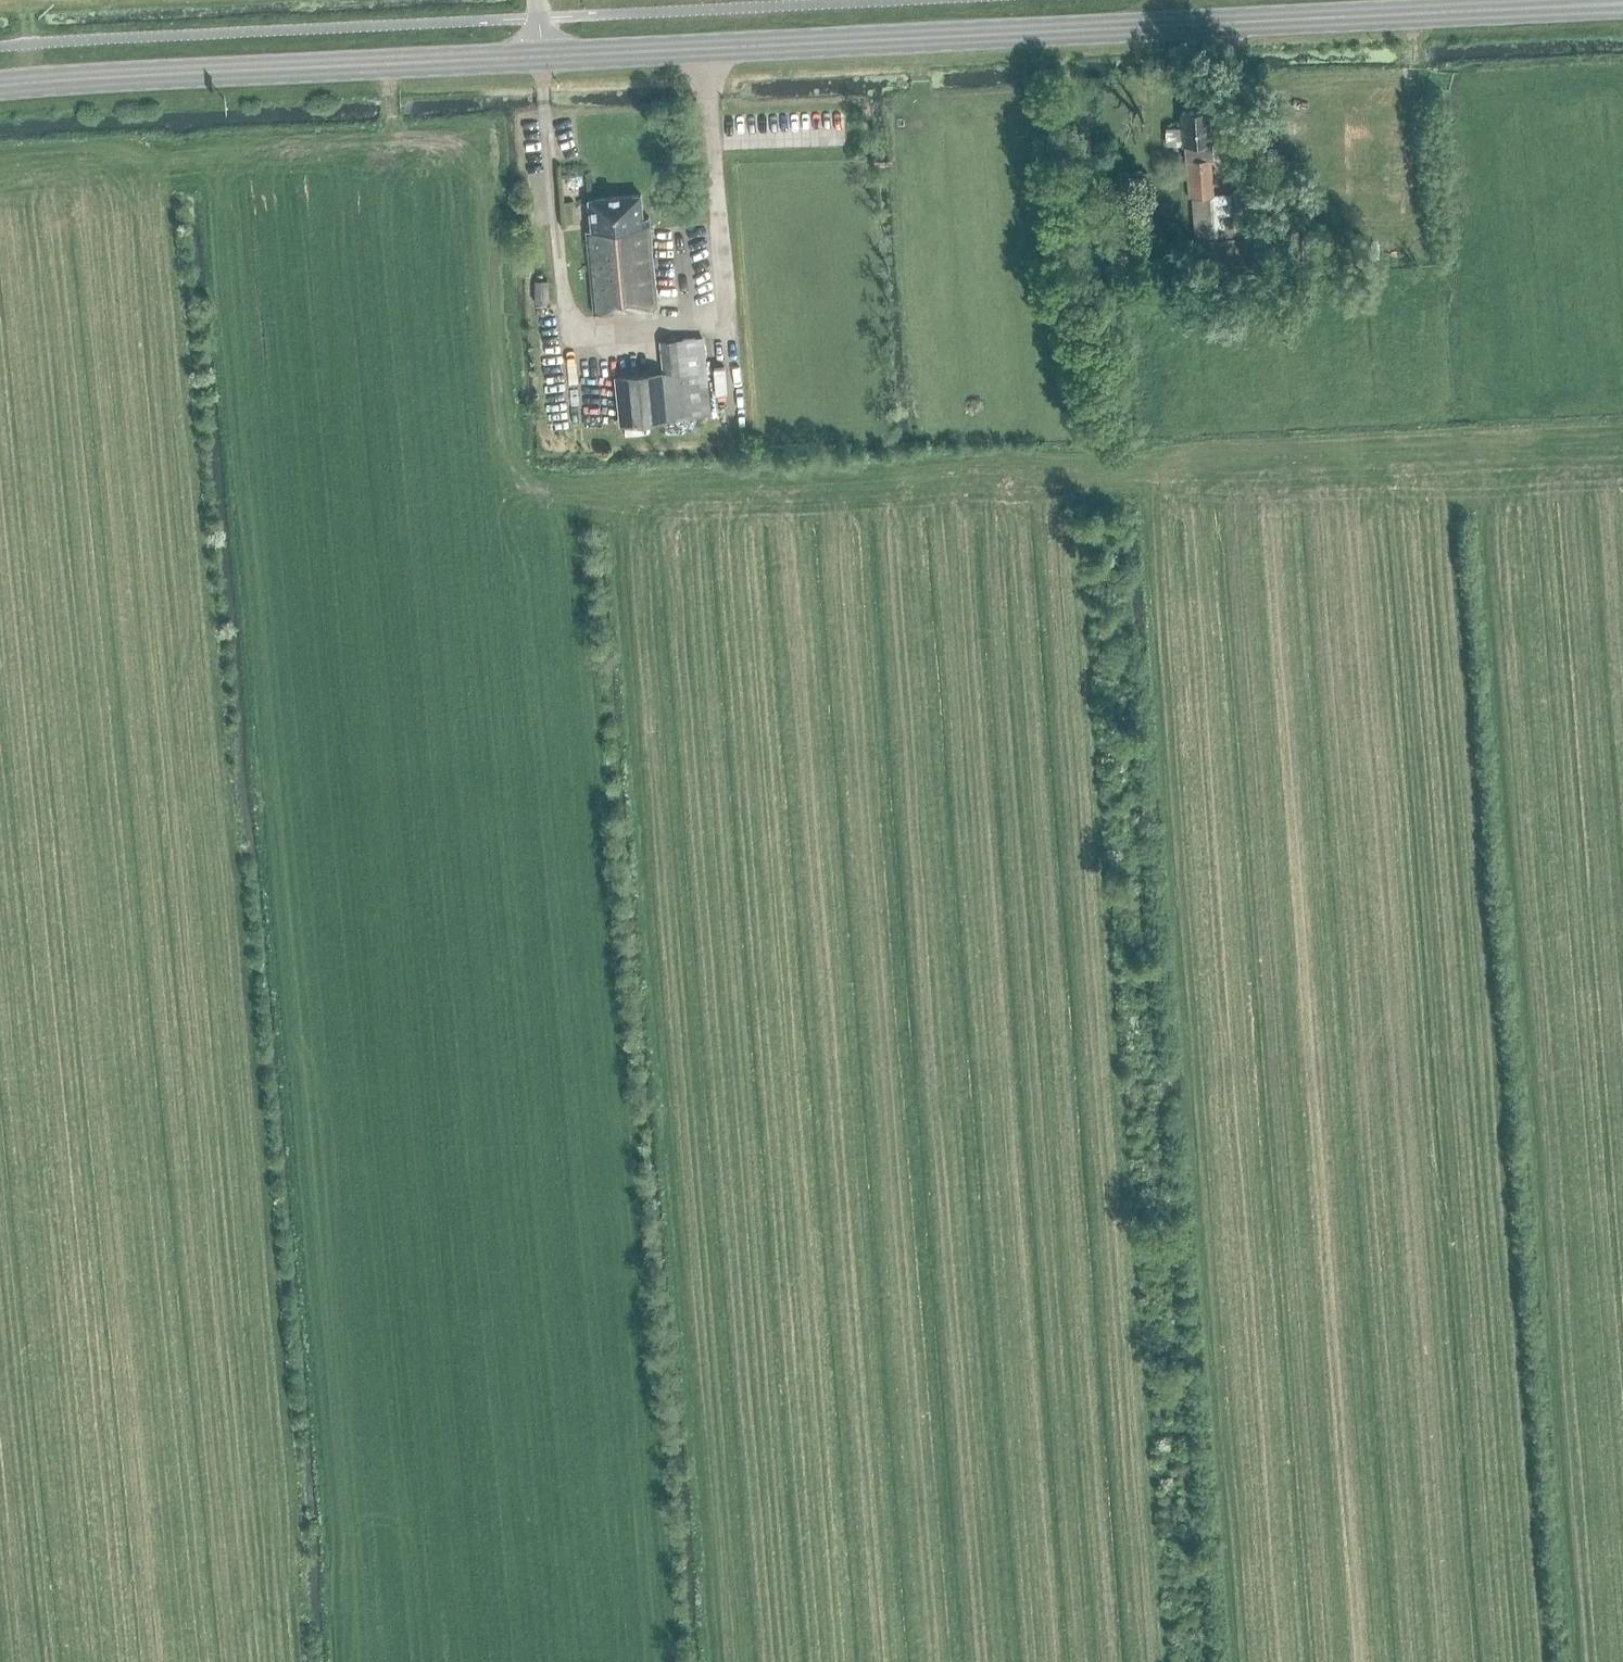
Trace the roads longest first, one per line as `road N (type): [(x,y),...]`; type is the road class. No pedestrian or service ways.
road 1 (tertiary): [(540,56),(1455,12)]
road 2 (tertiary): [(0,87),(540,56)]
road 3 (tertiary): [(1455,12),(1622,4)]

